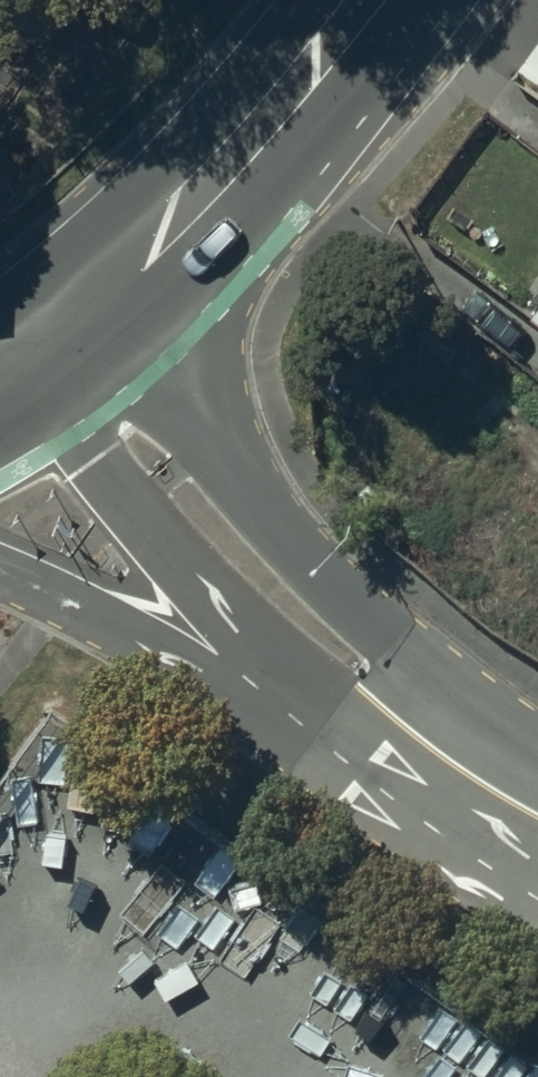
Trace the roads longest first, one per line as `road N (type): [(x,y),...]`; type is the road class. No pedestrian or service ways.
road 1 (unclassified): [(50,334),(103,420),(188,522),(264,603),(427,744)]
road 2 (primary): [(427,744),(0,577)]
road 3 (primary): [(50,334),(273,107),(354,0)]
road 4 (unclassified): [(427,744),(537,815)]

